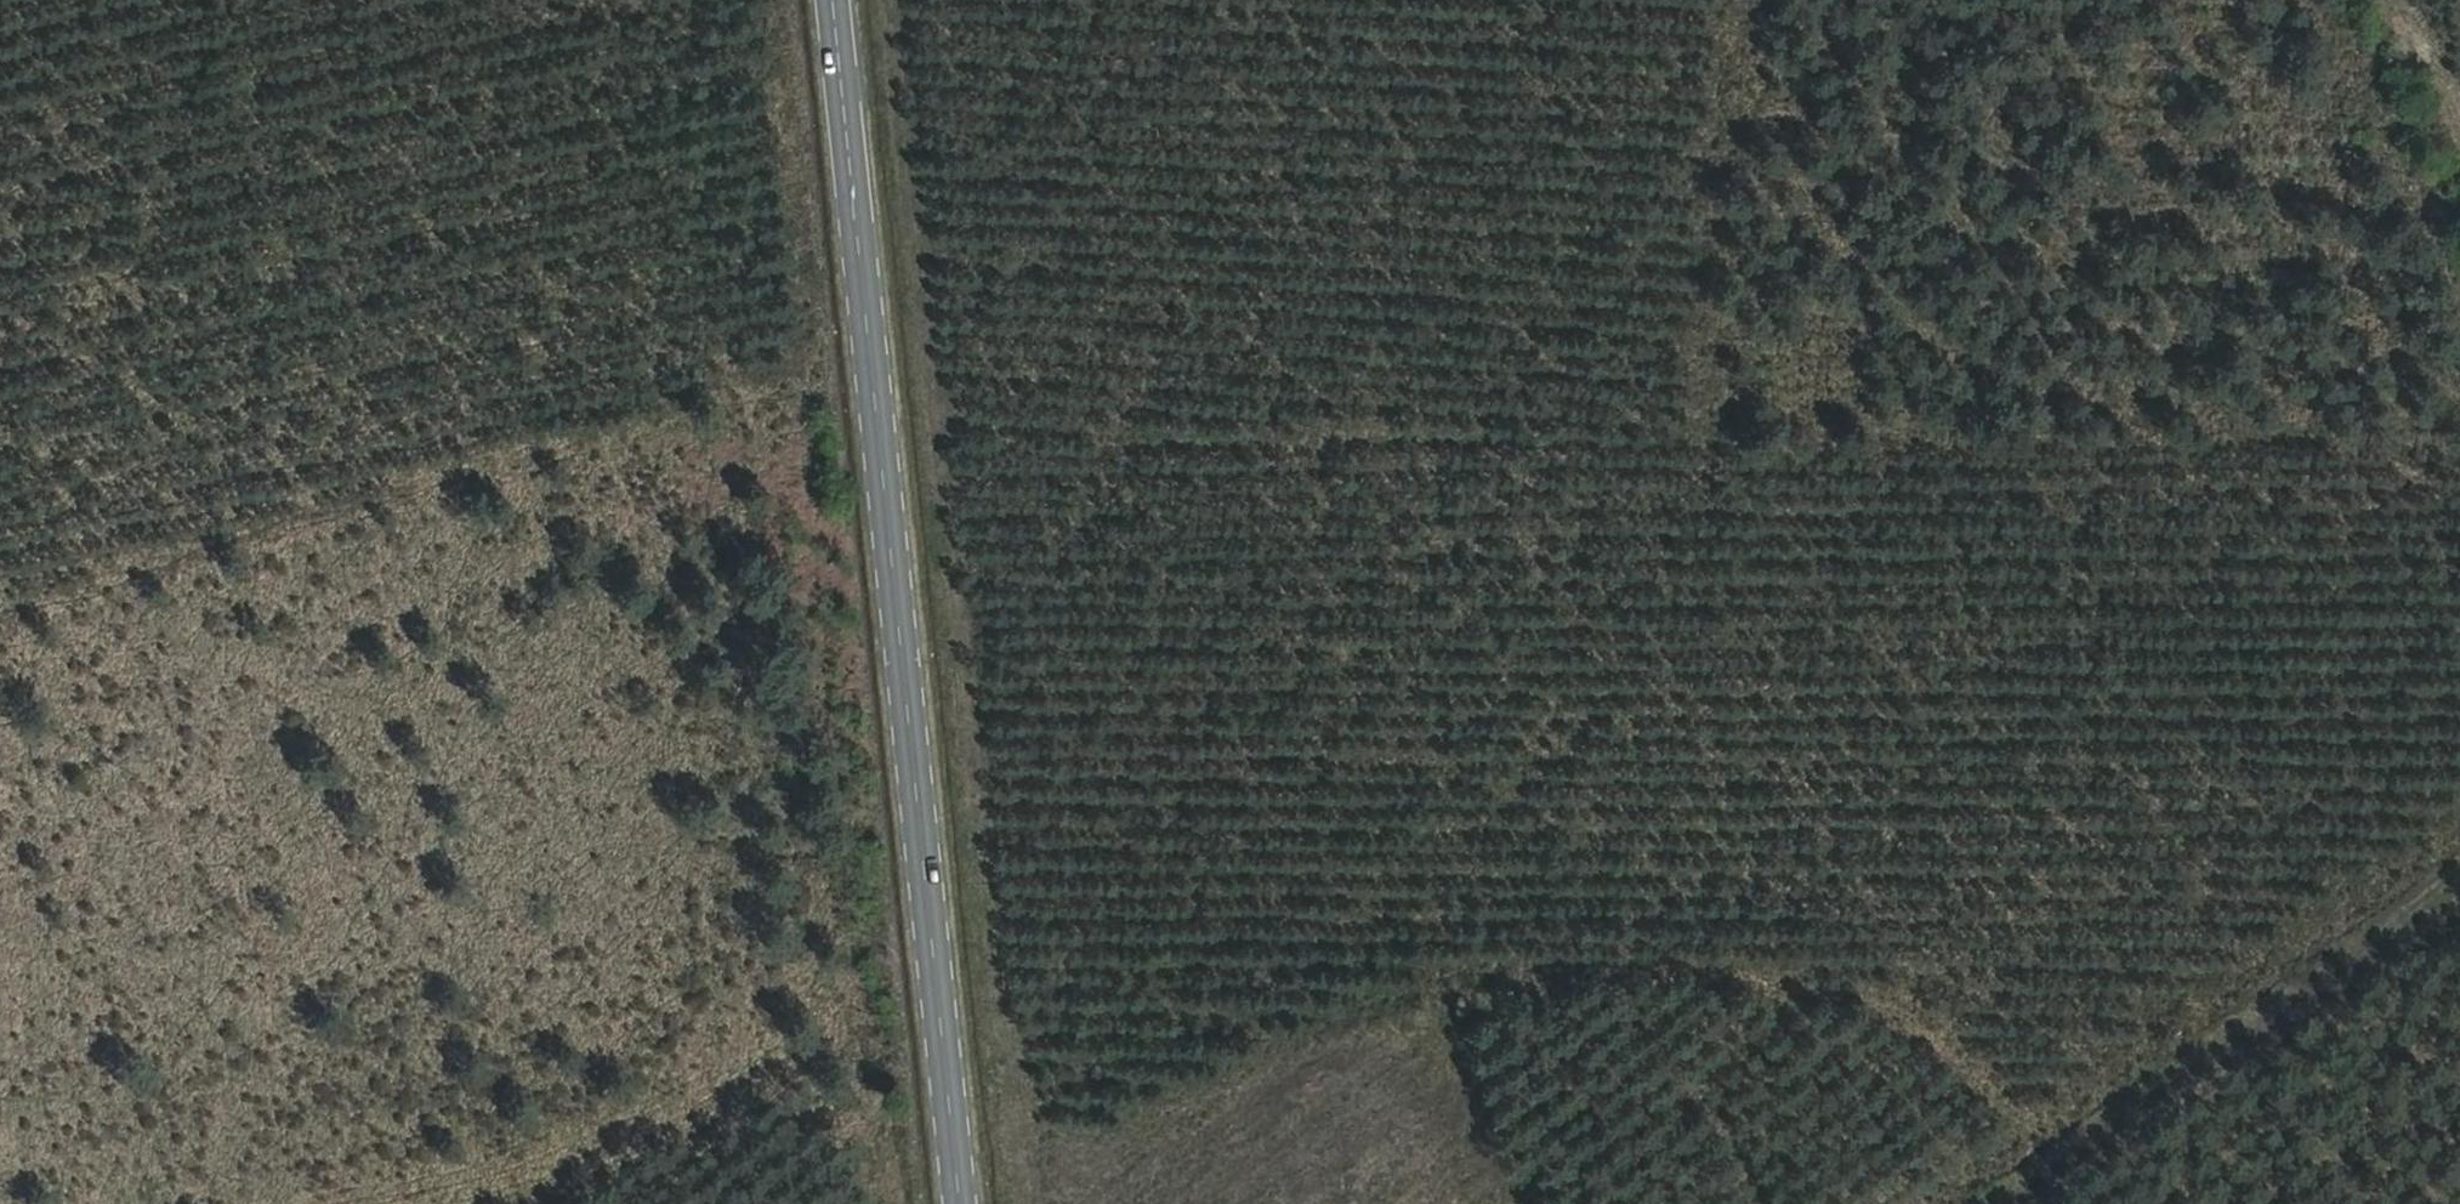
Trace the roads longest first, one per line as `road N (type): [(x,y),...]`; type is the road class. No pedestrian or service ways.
road 1 (secondary): [(834,0),(963,1203)]
road 2 (track): [(2034,1203),(2459,903)]

